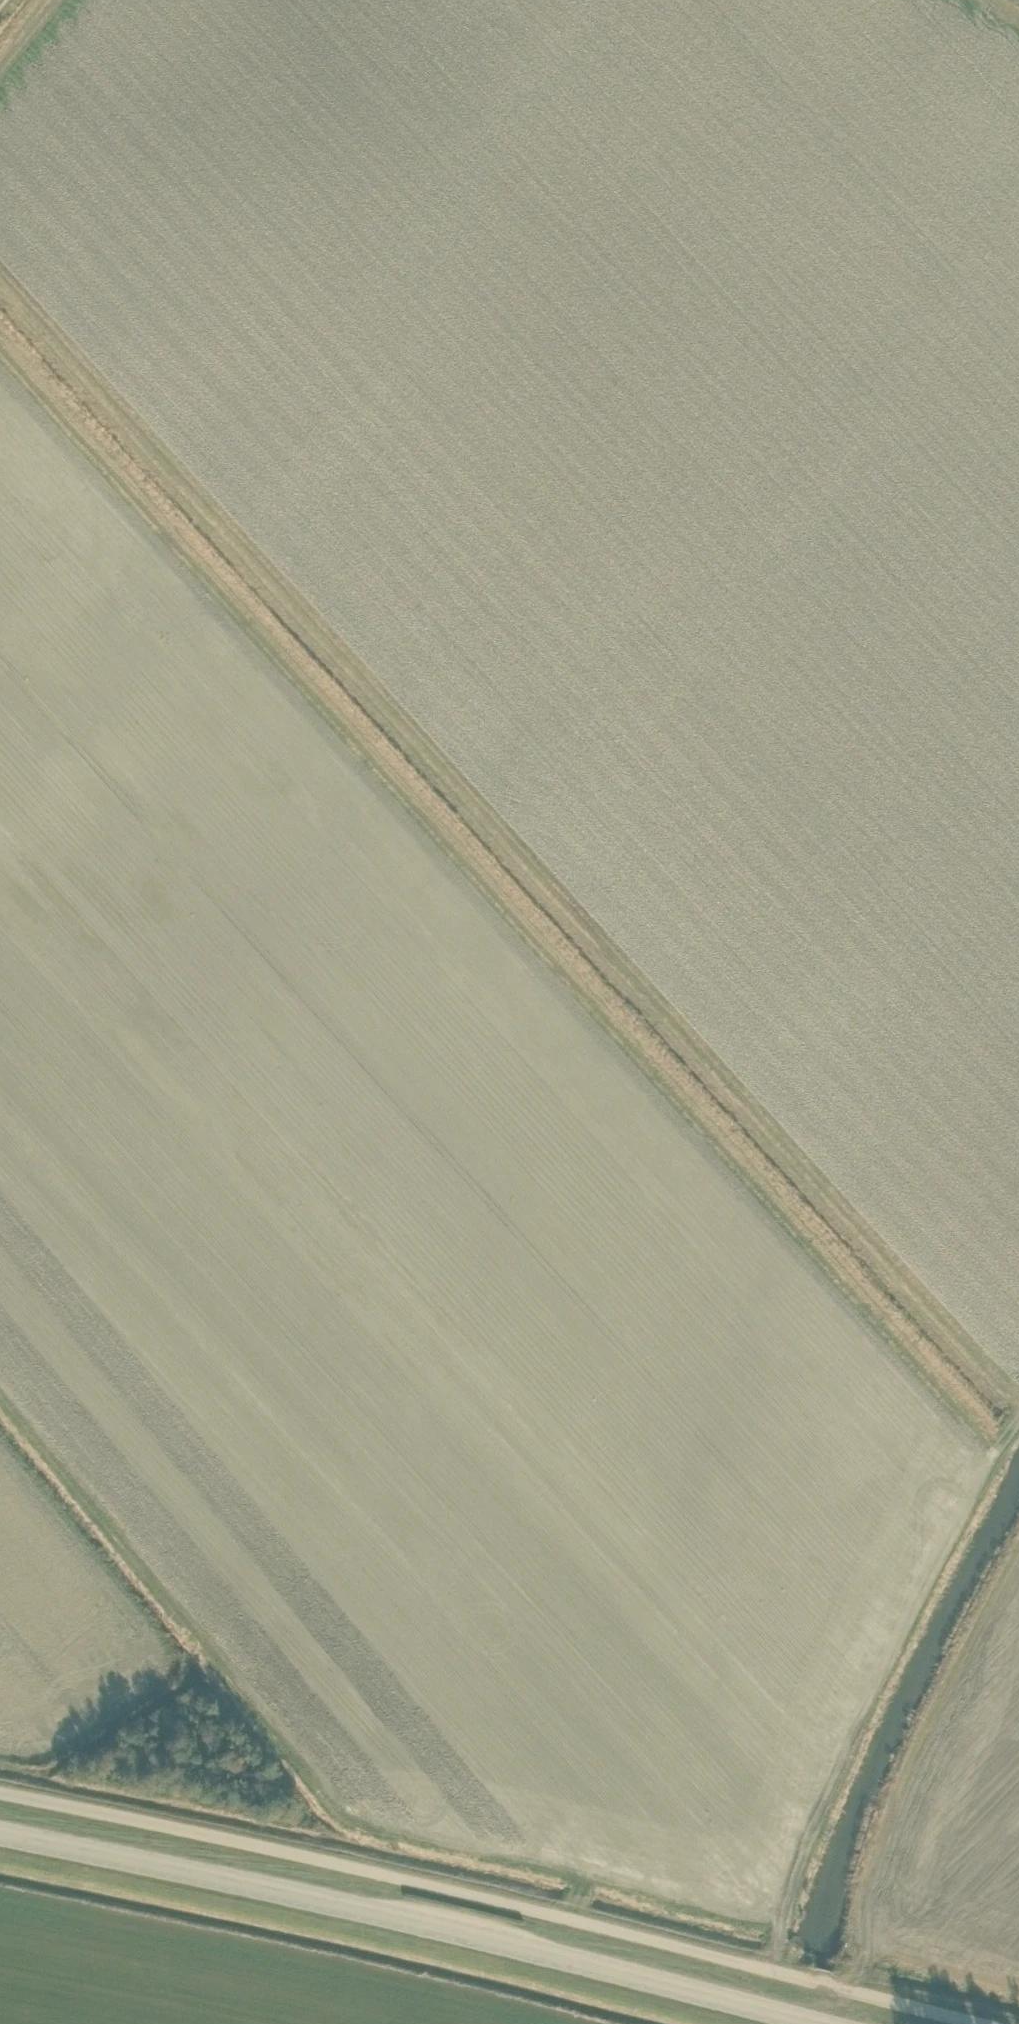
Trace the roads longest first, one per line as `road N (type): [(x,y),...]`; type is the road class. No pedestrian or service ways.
road 1 (unclassified): [(974,2023),(350,1868),(0,1795)]
road 2 (primary): [(820,2023),(281,1892),(0,1837)]

